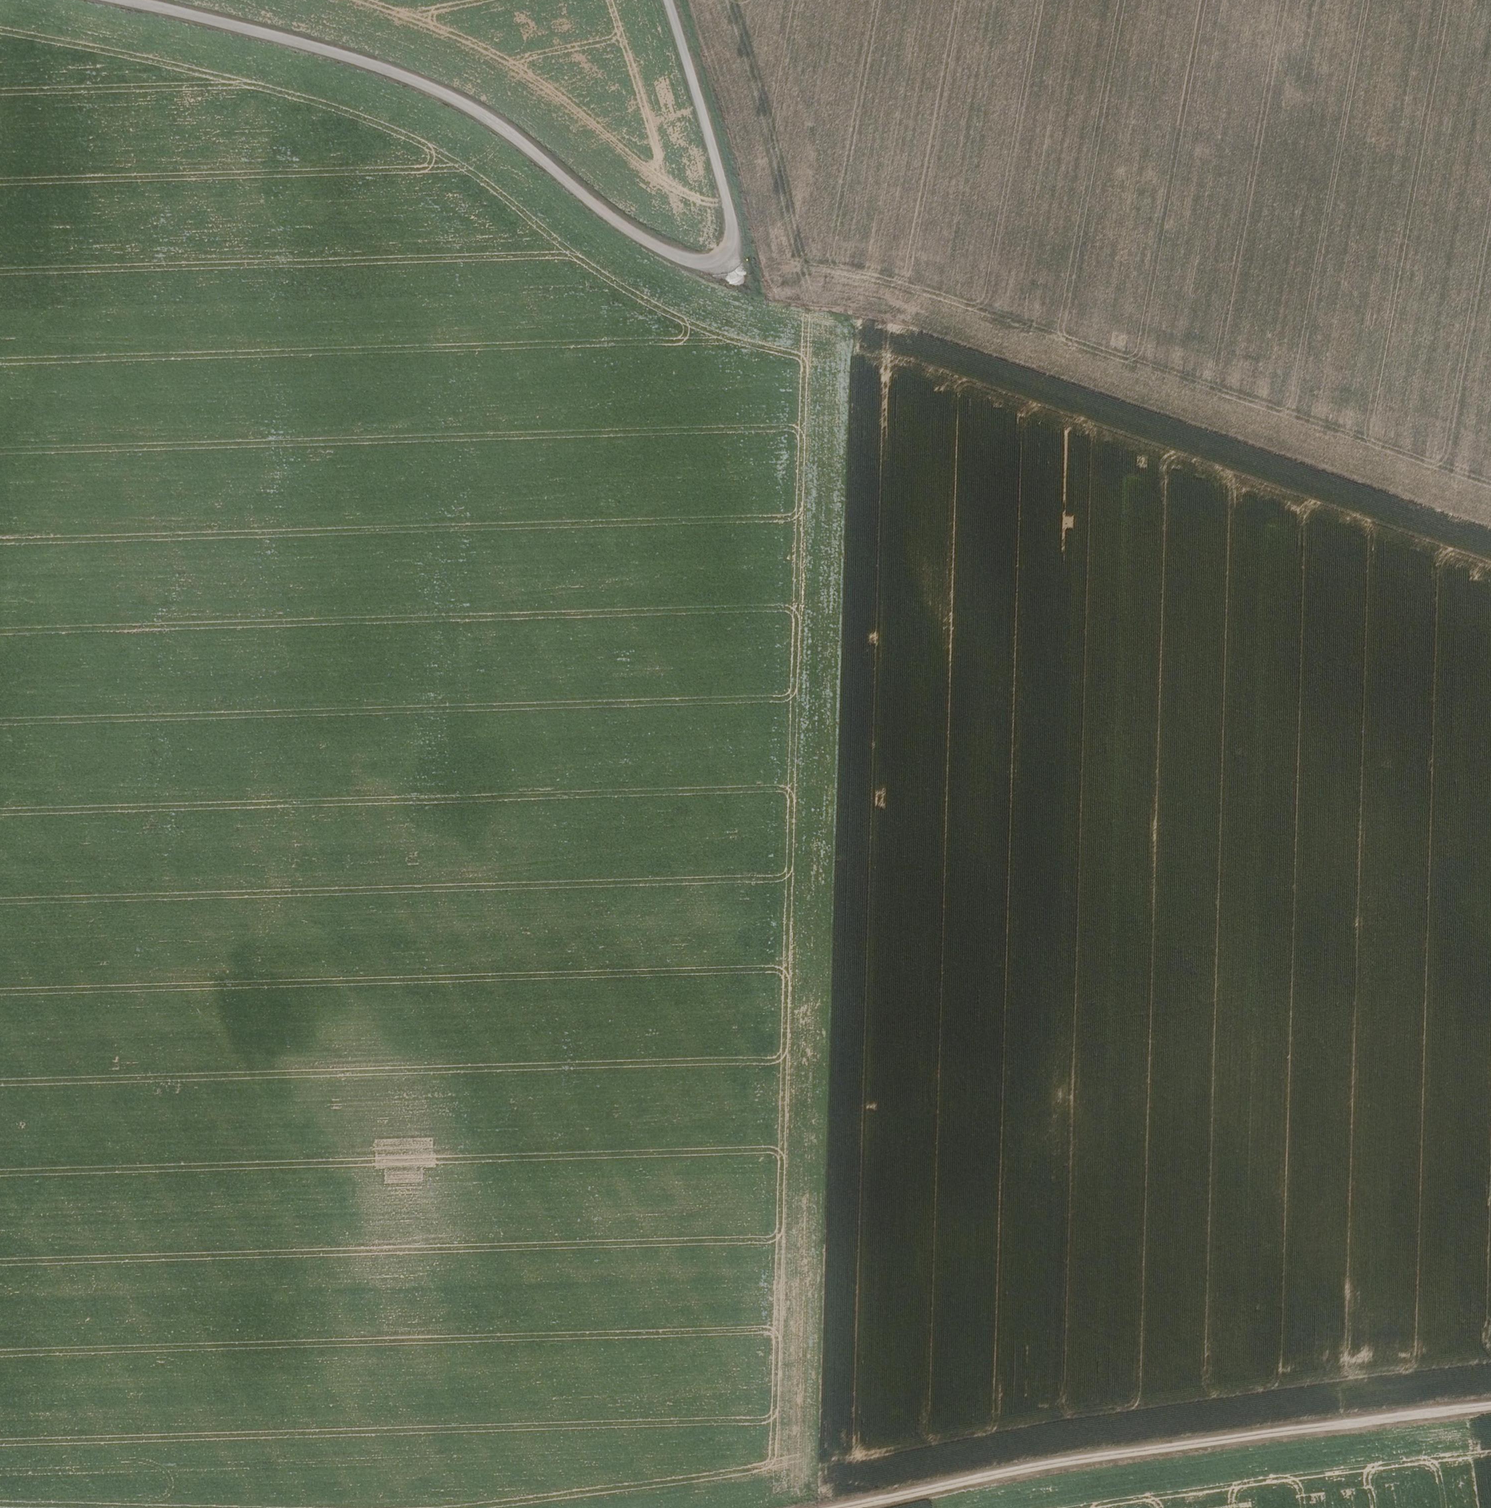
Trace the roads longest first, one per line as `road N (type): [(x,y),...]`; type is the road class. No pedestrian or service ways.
road 1 (track): [(136,0),(275,33),(396,78),(481,117),(641,241),(671,256),(725,264),(739,236),(674,0)]
road 2 (track): [(1490,1406),(1105,1455),(838,1507)]

